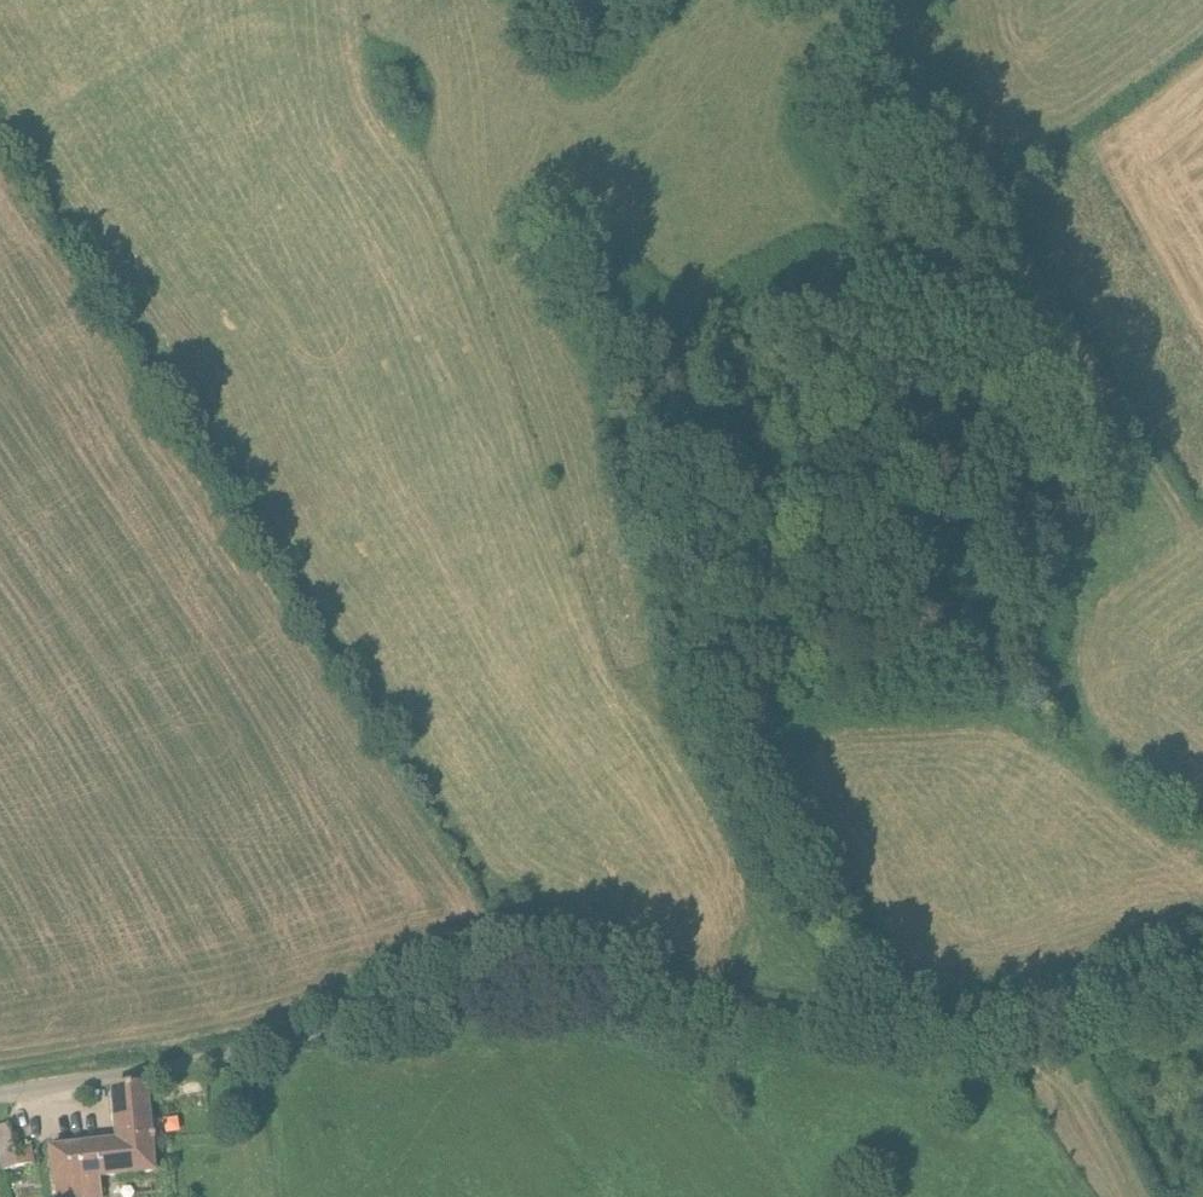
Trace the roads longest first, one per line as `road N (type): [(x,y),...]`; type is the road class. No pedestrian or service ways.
road 1 (unclassified): [(0,1093),(232,1054),(392,1006),(504,987),(580,983),(975,1026),(1056,1014),(1202,964)]

